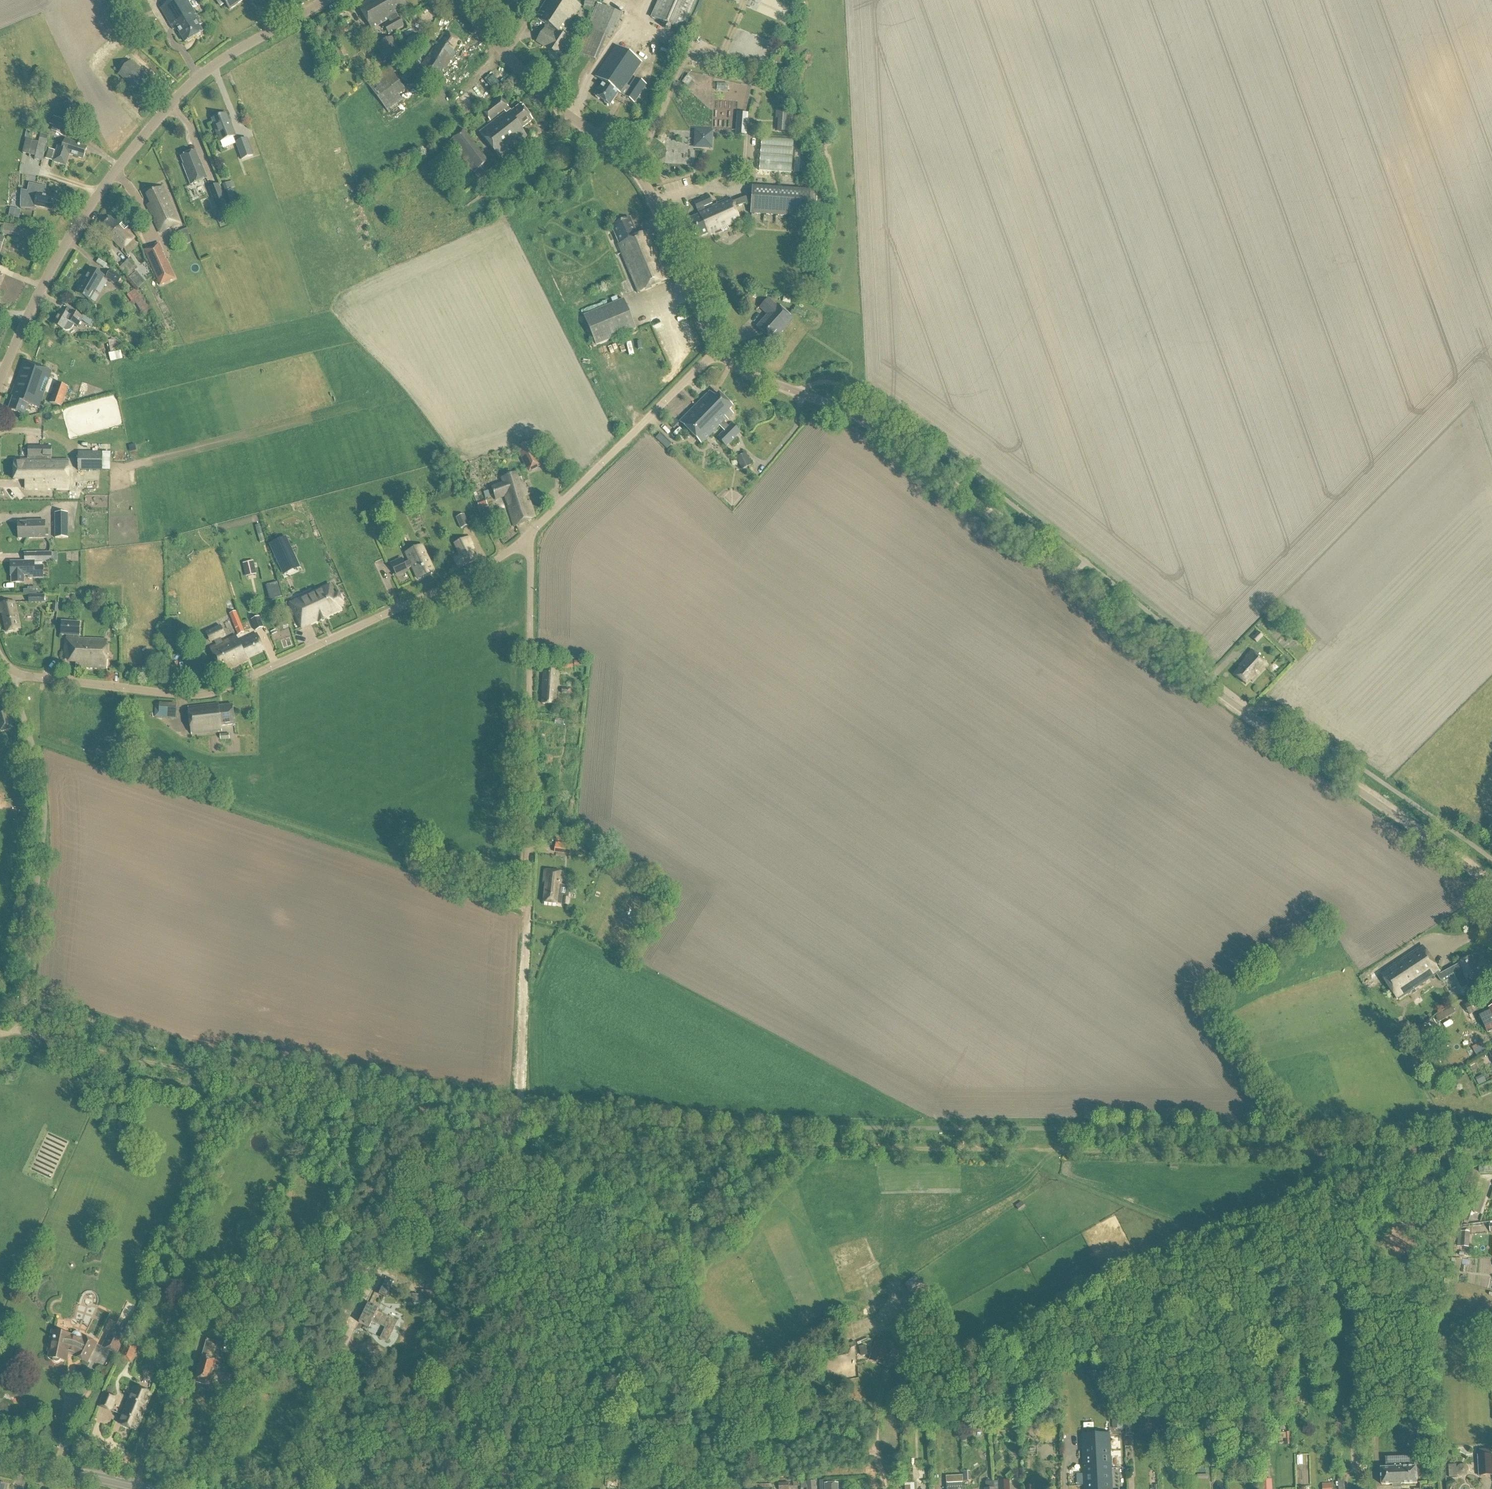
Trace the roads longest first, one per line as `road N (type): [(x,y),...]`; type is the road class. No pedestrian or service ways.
road 1 (tertiary): [(1491,891),(1439,844),(1231,703),(907,449),(716,351)]
road 2 (unclassified): [(520,1101),(528,918),(525,540)]
road 3 (unclassified): [(18,674),(209,693),(415,601),(525,540)]
road 4 (track): [(30,738),(528,909)]
road 5 (unclassified): [(0,383),(48,275),(133,149),(226,57),(323,2)]
road 6 (tertiary): [(716,351),(646,185),(459,6)]
road 7 (unclassified): [(24,1000),(45,811),(15,692),(18,674)]
road 8 (unclassified): [(525,540),(716,351)]
road 9 (secondary): [(140,1488),(0,1456)]

